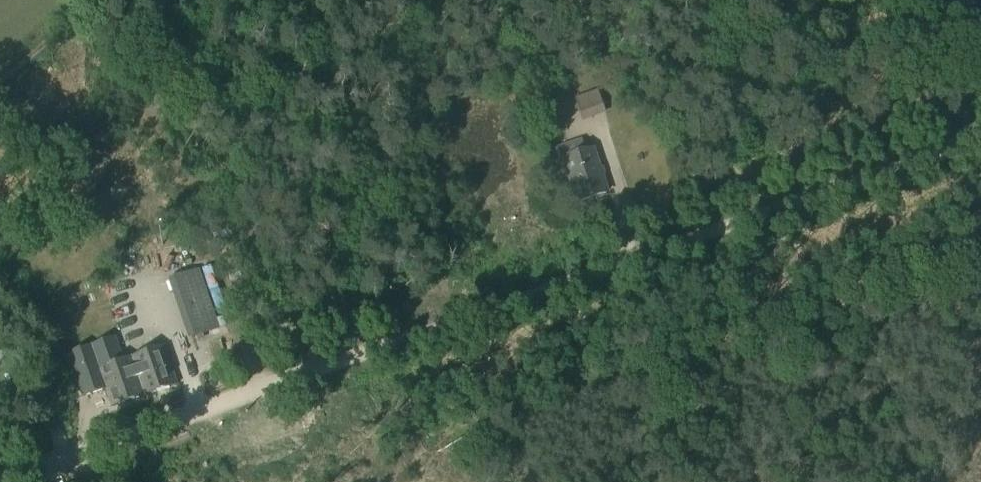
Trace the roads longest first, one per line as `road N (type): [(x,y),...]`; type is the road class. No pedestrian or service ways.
road 1 (track): [(93,449),(635,258)]
road 2 (track): [(635,258),(980,132)]

